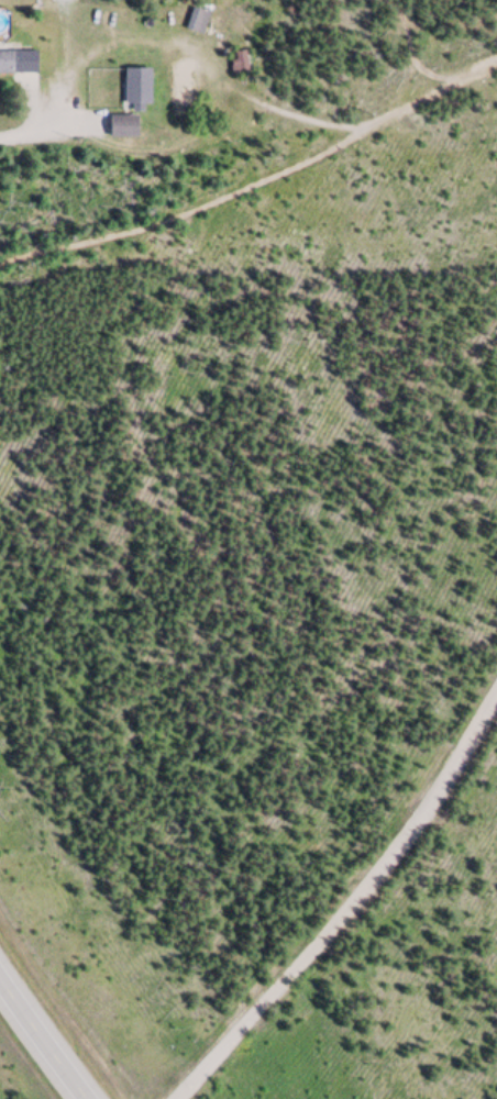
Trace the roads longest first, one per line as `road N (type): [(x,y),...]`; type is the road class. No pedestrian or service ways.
road 1 (track): [(0,264),(210,200),(496,63)]
road 2 (residential): [(182,1098),(340,920),(448,777),(496,687)]
road 3 (primary): [(0,977),(86,1098)]

